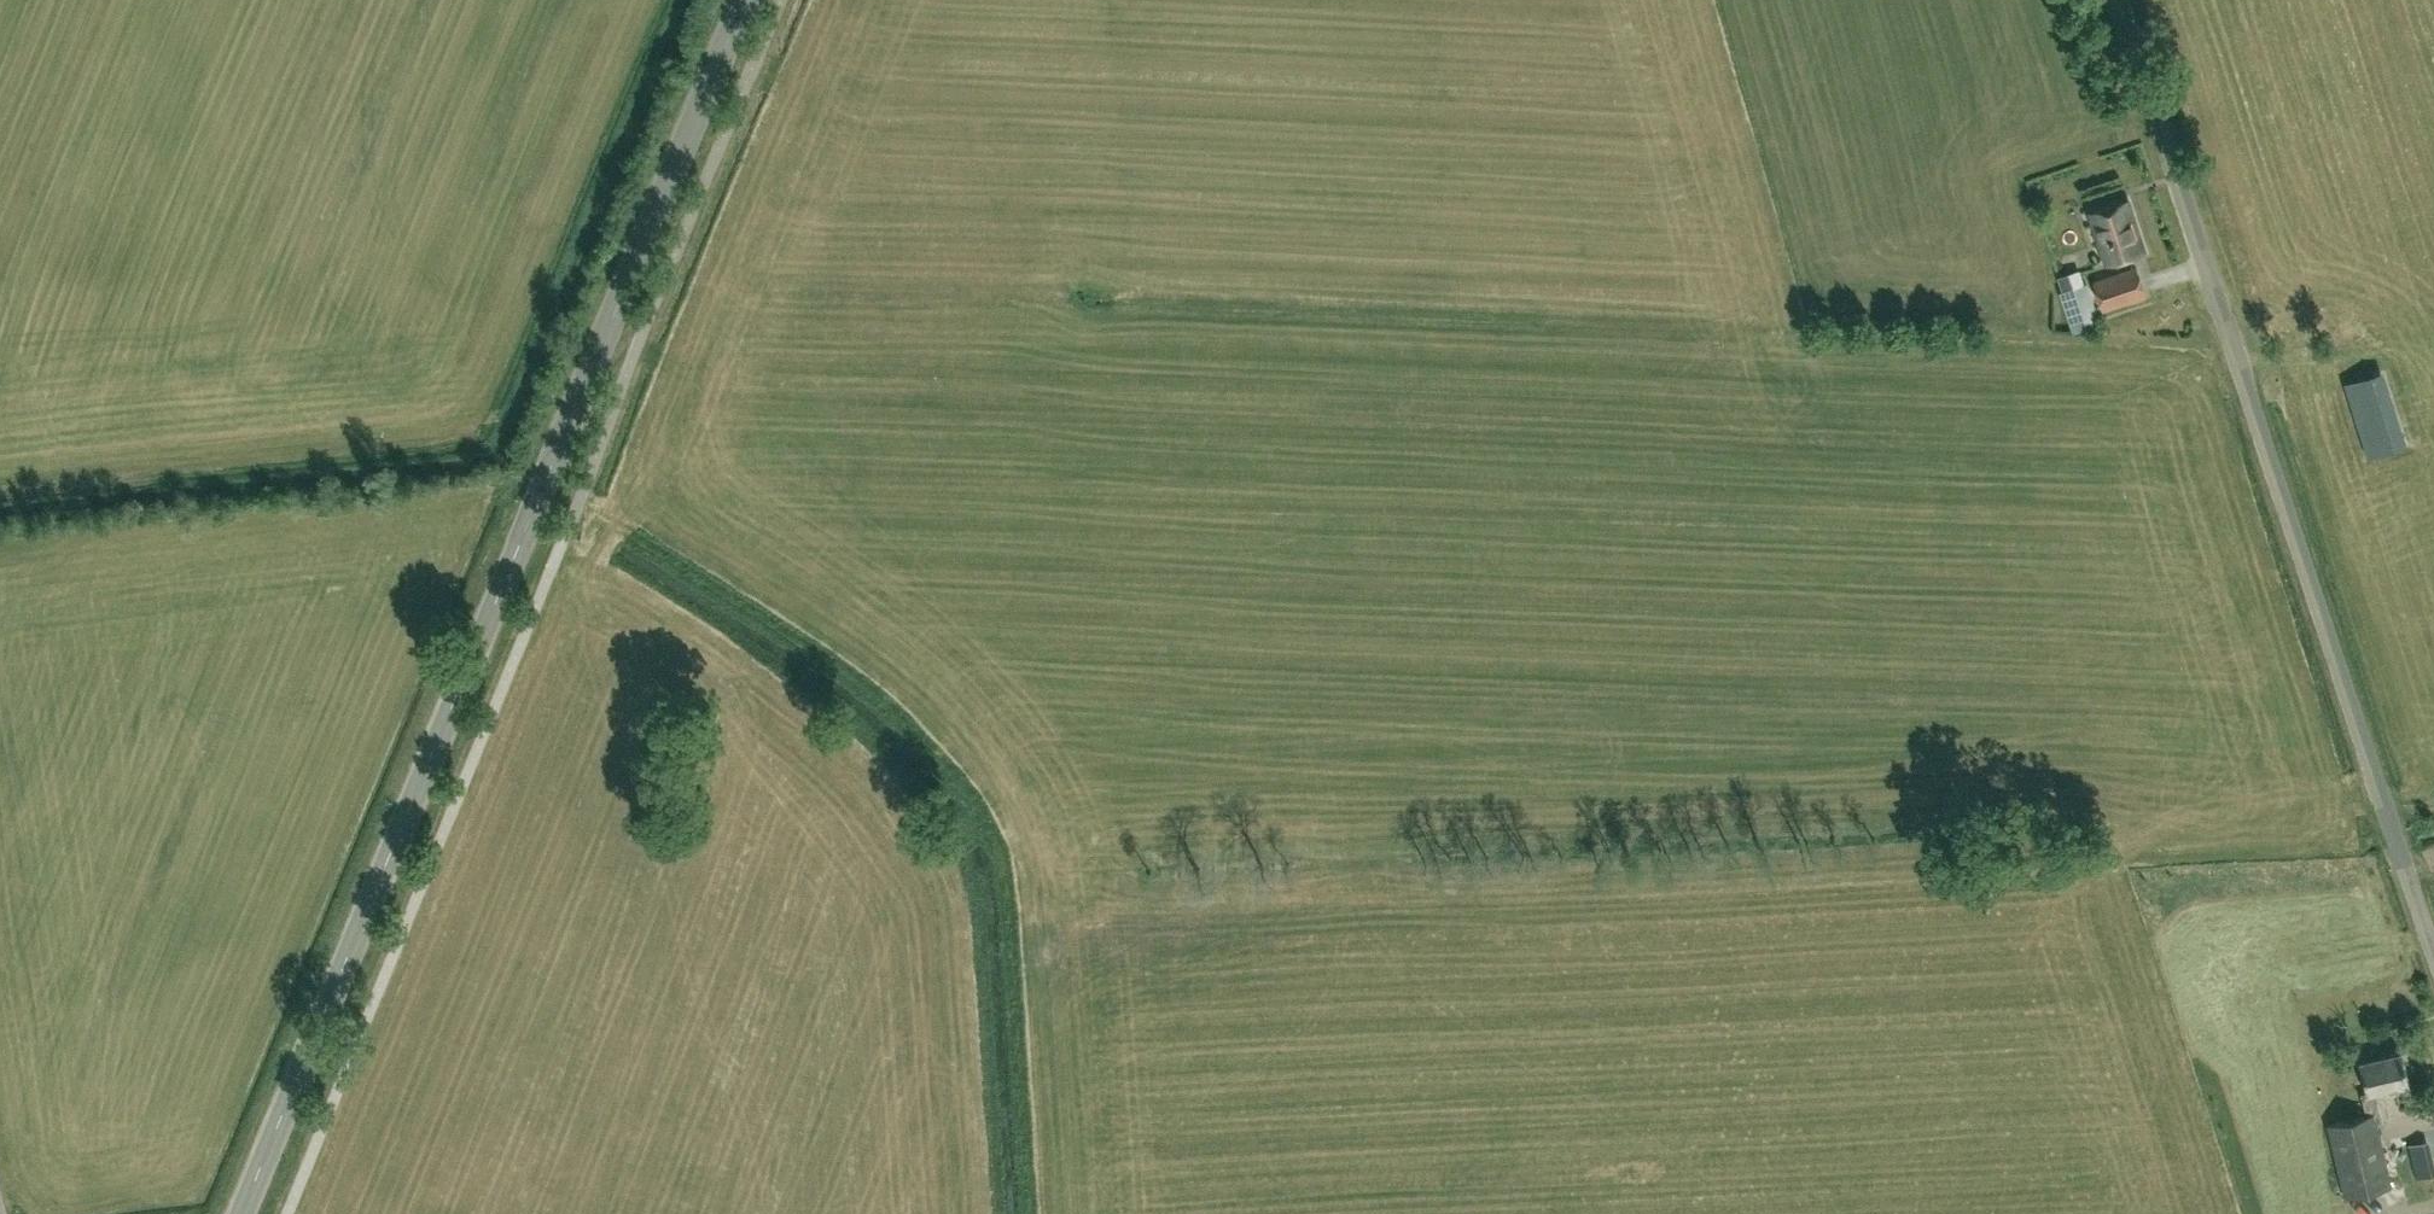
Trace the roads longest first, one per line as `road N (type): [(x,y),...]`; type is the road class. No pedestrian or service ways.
road 1 (tertiary): [(241,1213),(745,0)]
road 2 (unclassified): [(2433,952),(2120,0)]

